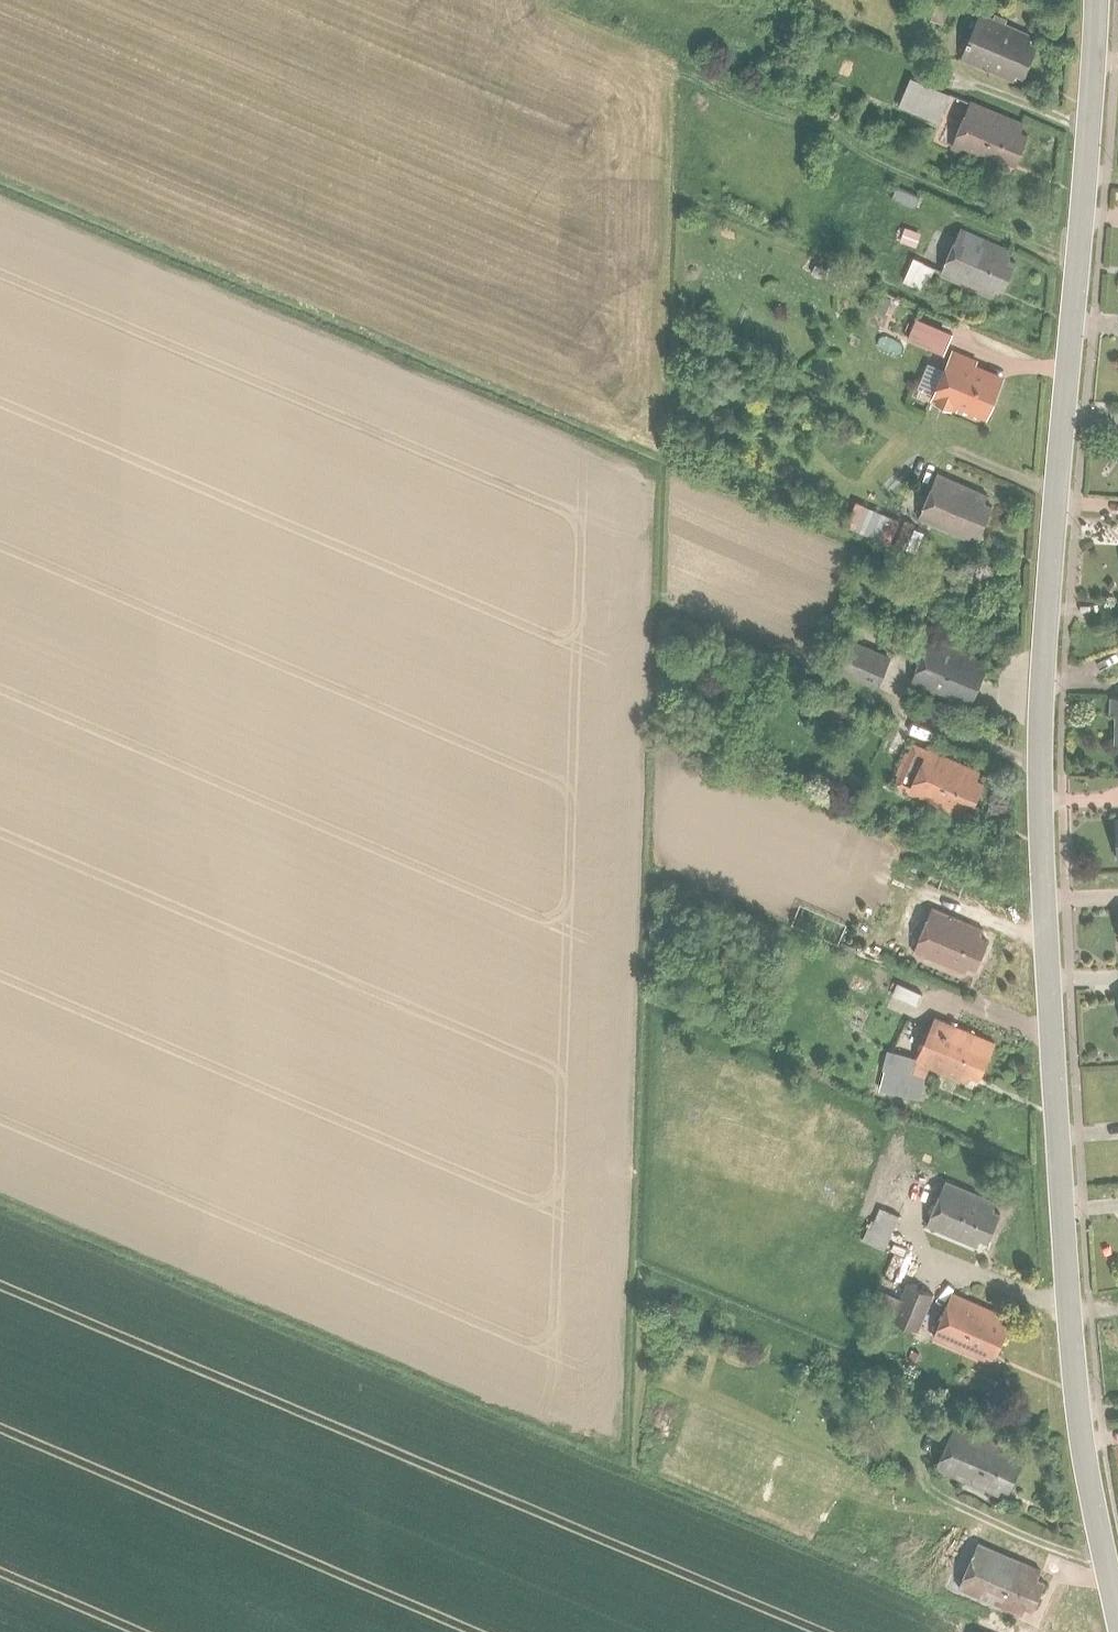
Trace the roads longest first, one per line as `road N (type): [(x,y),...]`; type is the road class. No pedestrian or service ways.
road 1 (secondary): [(1117,1600),(1086,1438),(1069,1280),(1043,760),(1099,0)]
road 2 (track): [(1085,226),(577,33),(533,11),(529,0)]

